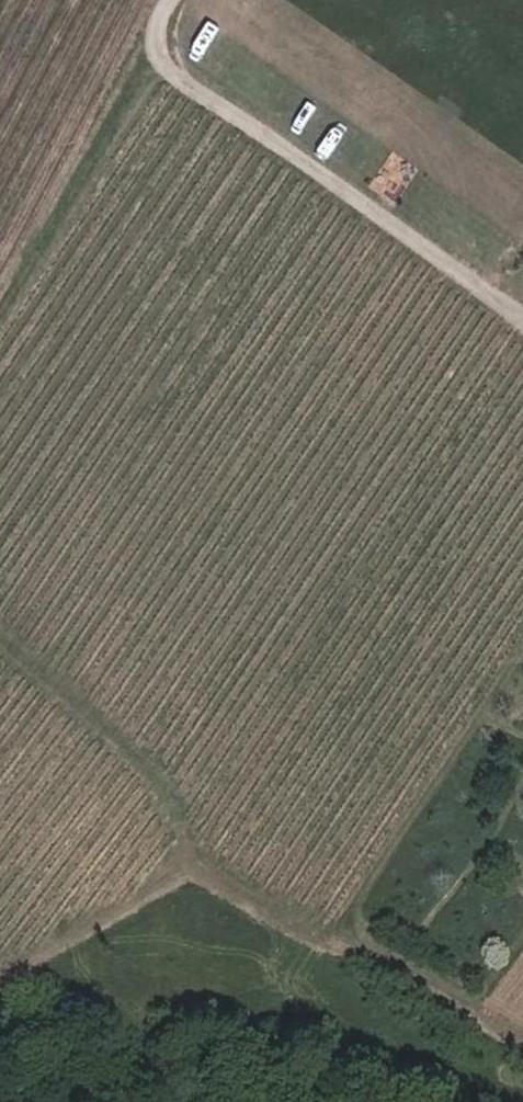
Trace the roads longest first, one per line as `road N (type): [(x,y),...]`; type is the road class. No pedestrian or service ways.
road 1 (unclassified): [(522,314),(165,57),(152,28),(176,0)]
road 2 (track): [(0,275),(152,28)]

